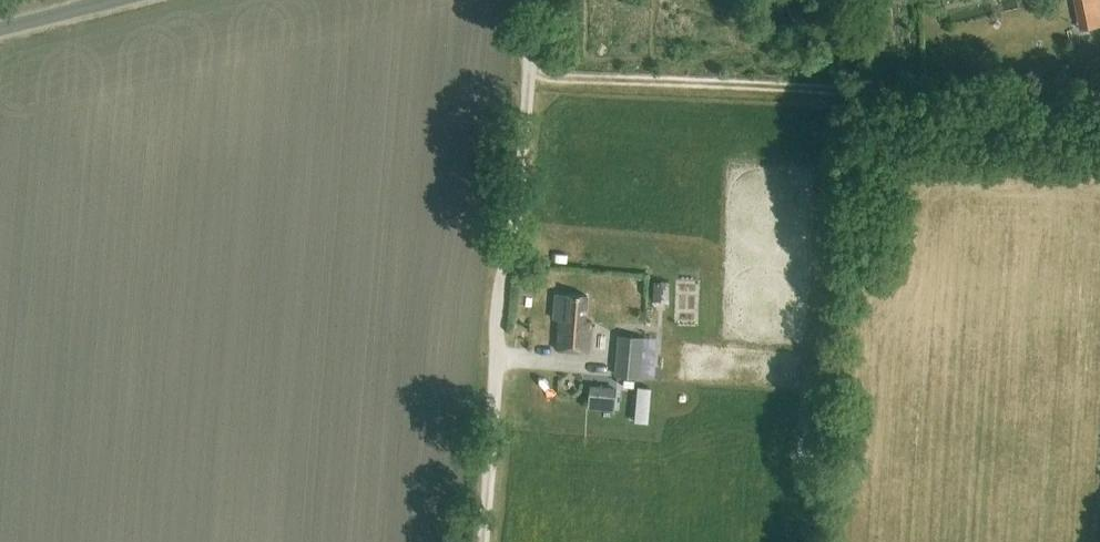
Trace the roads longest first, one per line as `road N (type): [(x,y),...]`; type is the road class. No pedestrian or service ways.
road 1 (track): [(1099,96),(528,78)]
road 2 (track): [(481,541),(528,78)]
road 3 (unclassified): [(0,29),(118,0)]

